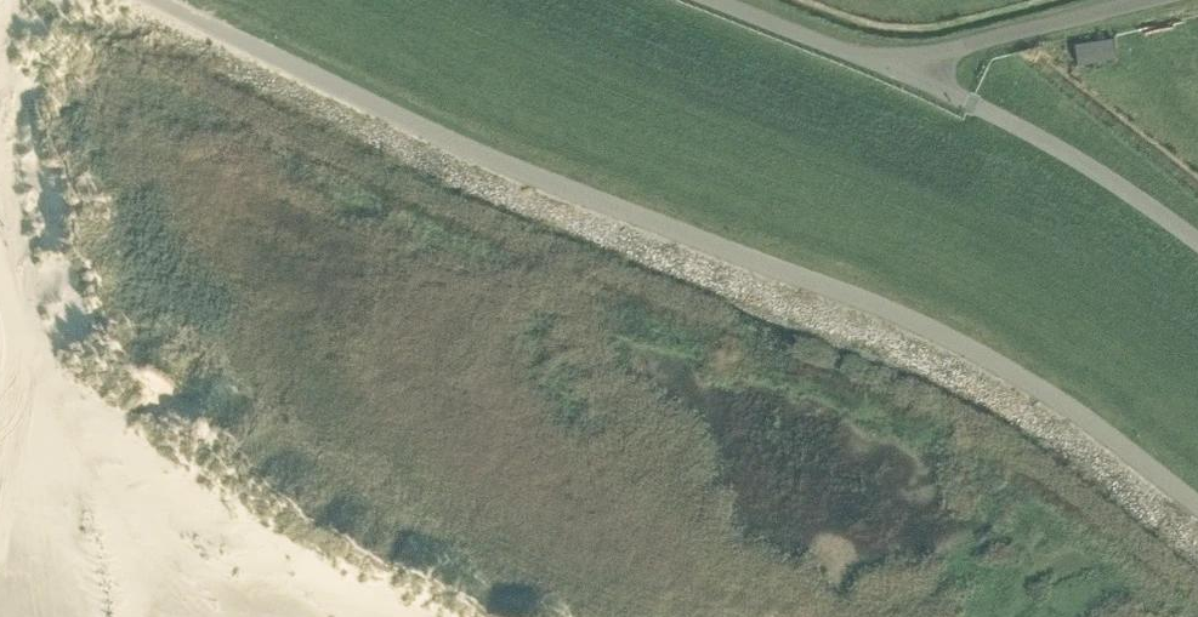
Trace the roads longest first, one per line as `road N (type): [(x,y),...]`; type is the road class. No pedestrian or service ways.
road 1 (unclassified): [(142,0),(474,166),(965,362),(1080,432),(1197,523)]
road 2 (unclassified): [(1197,244),(1092,173),(949,95),(919,56)]
road 3 (unclassified): [(919,56),(1155,0)]
road 4 (unclassified): [(710,0),(858,57),(919,56)]
road 5 (unclassified): [(37,370),(0,248)]

